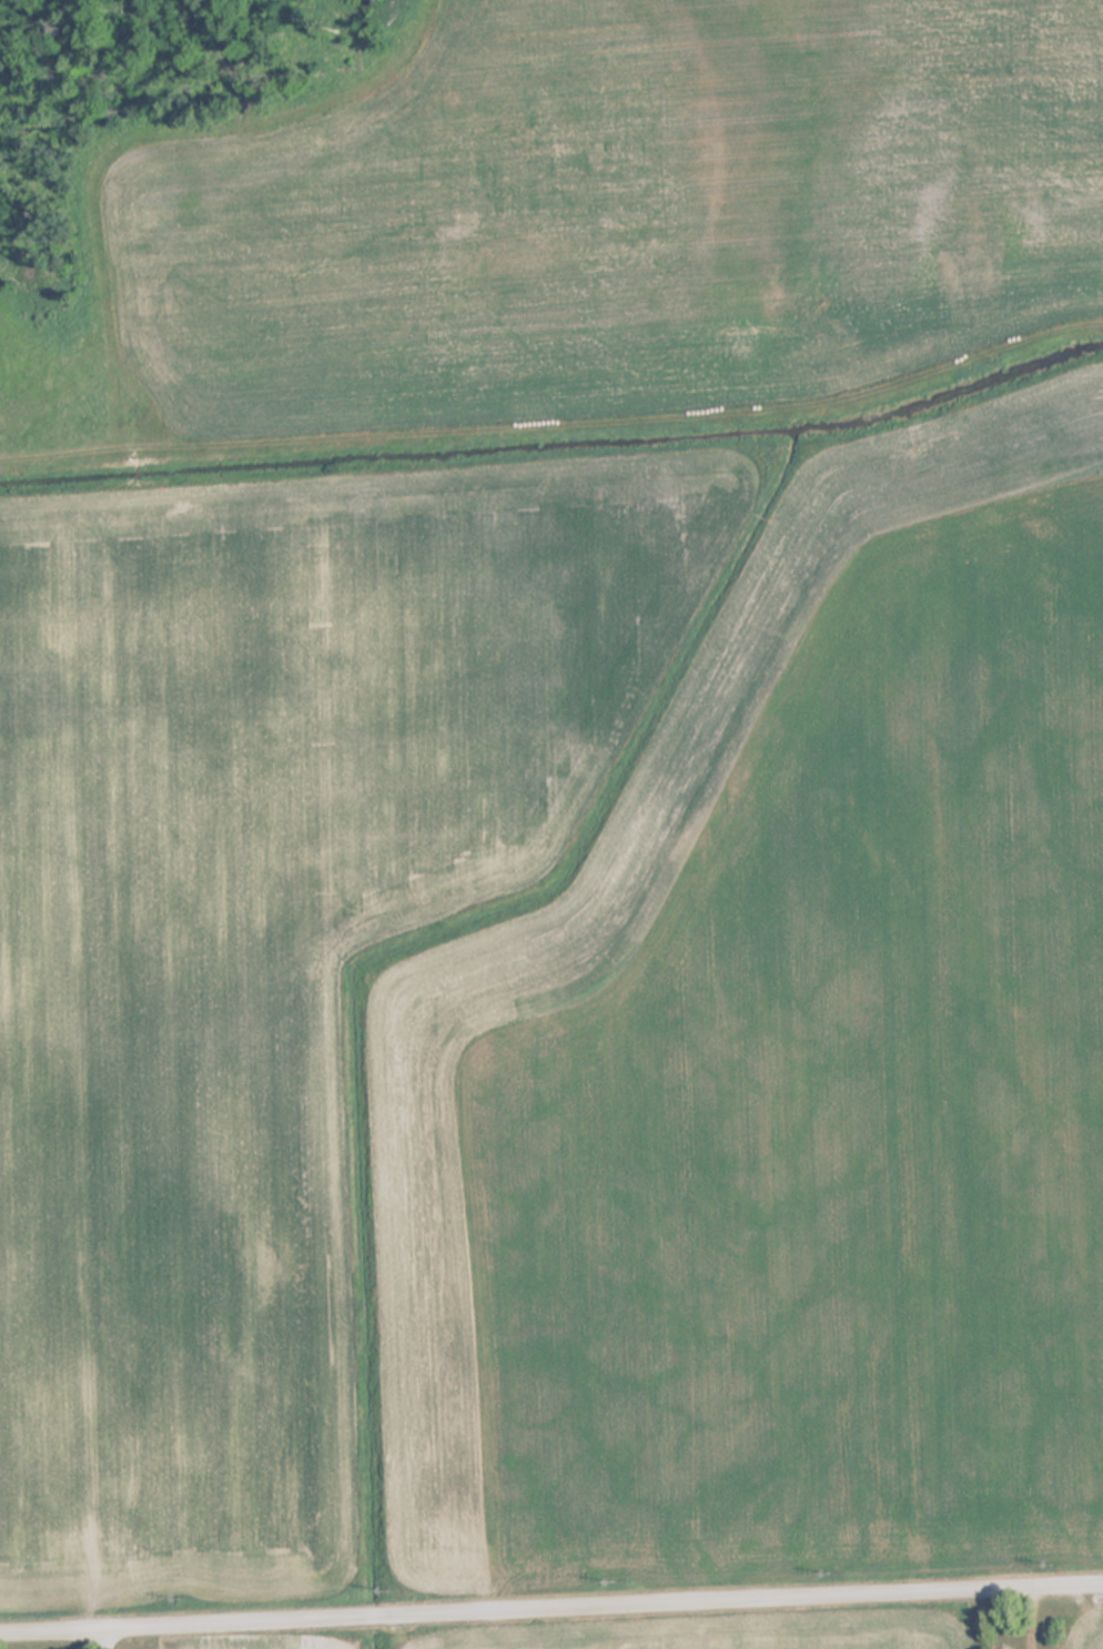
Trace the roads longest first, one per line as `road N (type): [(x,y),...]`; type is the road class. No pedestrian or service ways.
road 1 (residential): [(0,1634),(1102,1584)]

